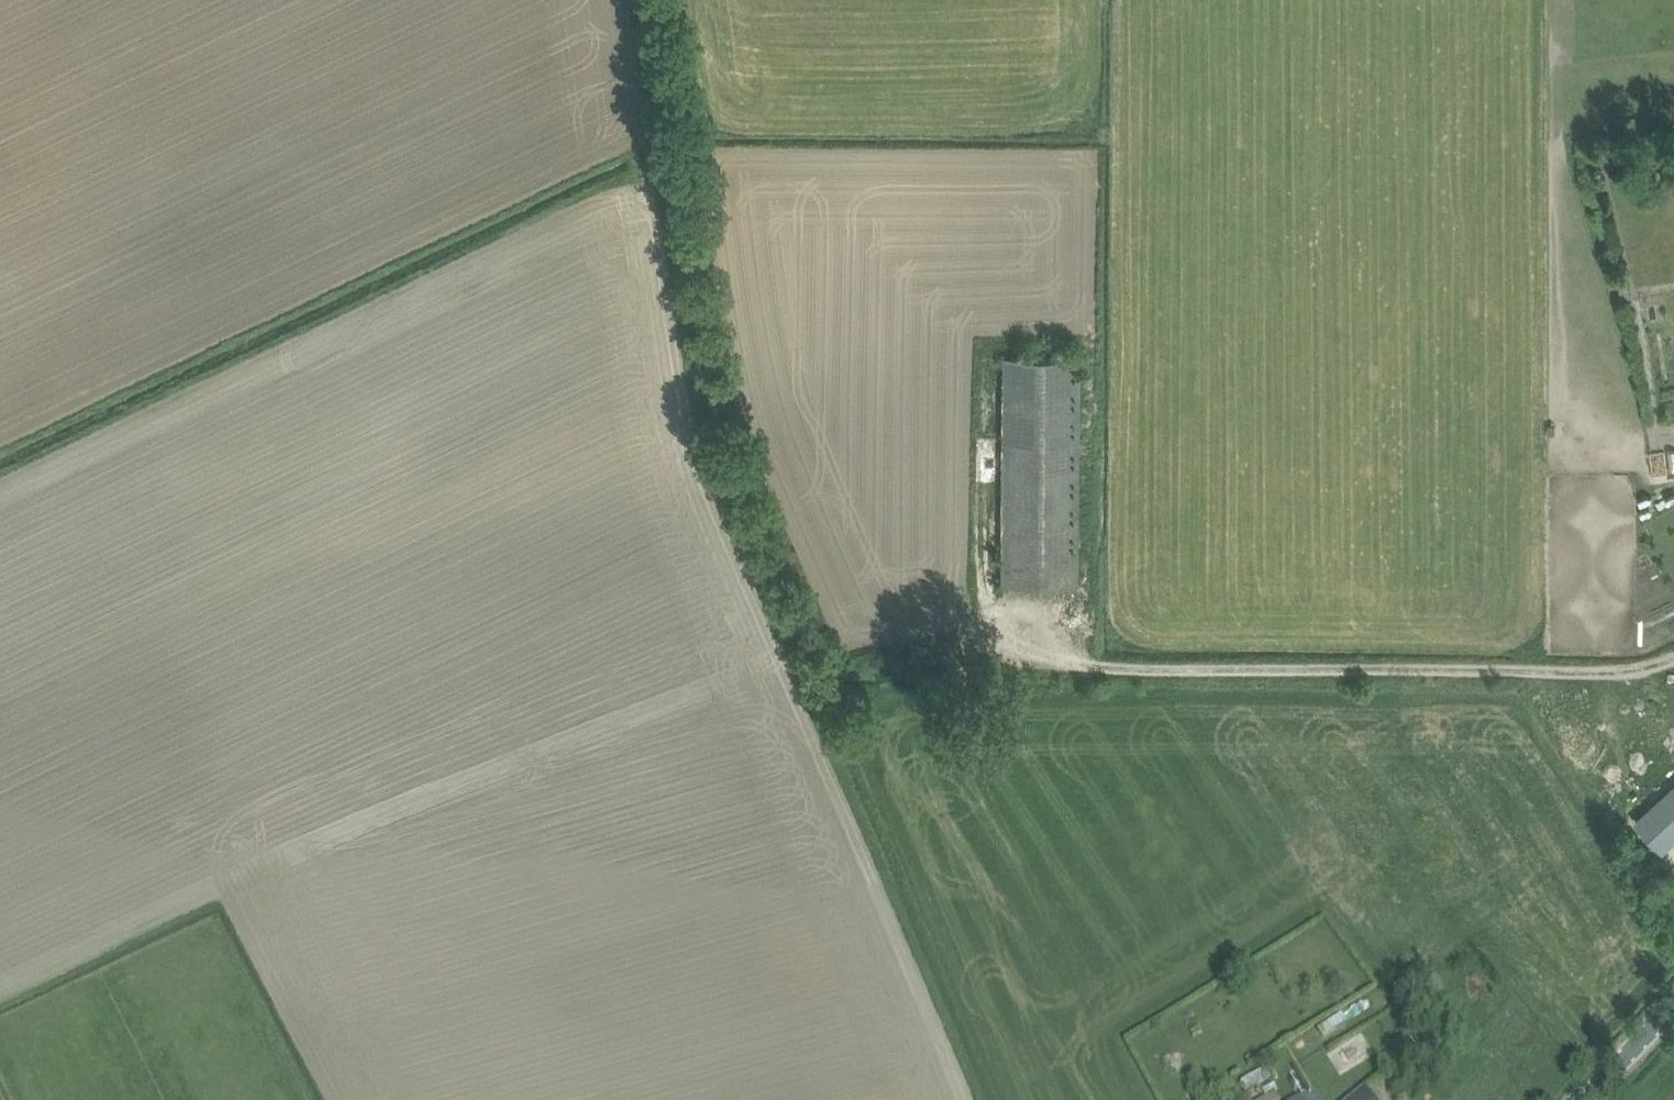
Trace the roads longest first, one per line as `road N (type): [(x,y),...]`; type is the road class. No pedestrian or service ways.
road 1 (unclassified): [(1592,1099),(1673,1010)]

